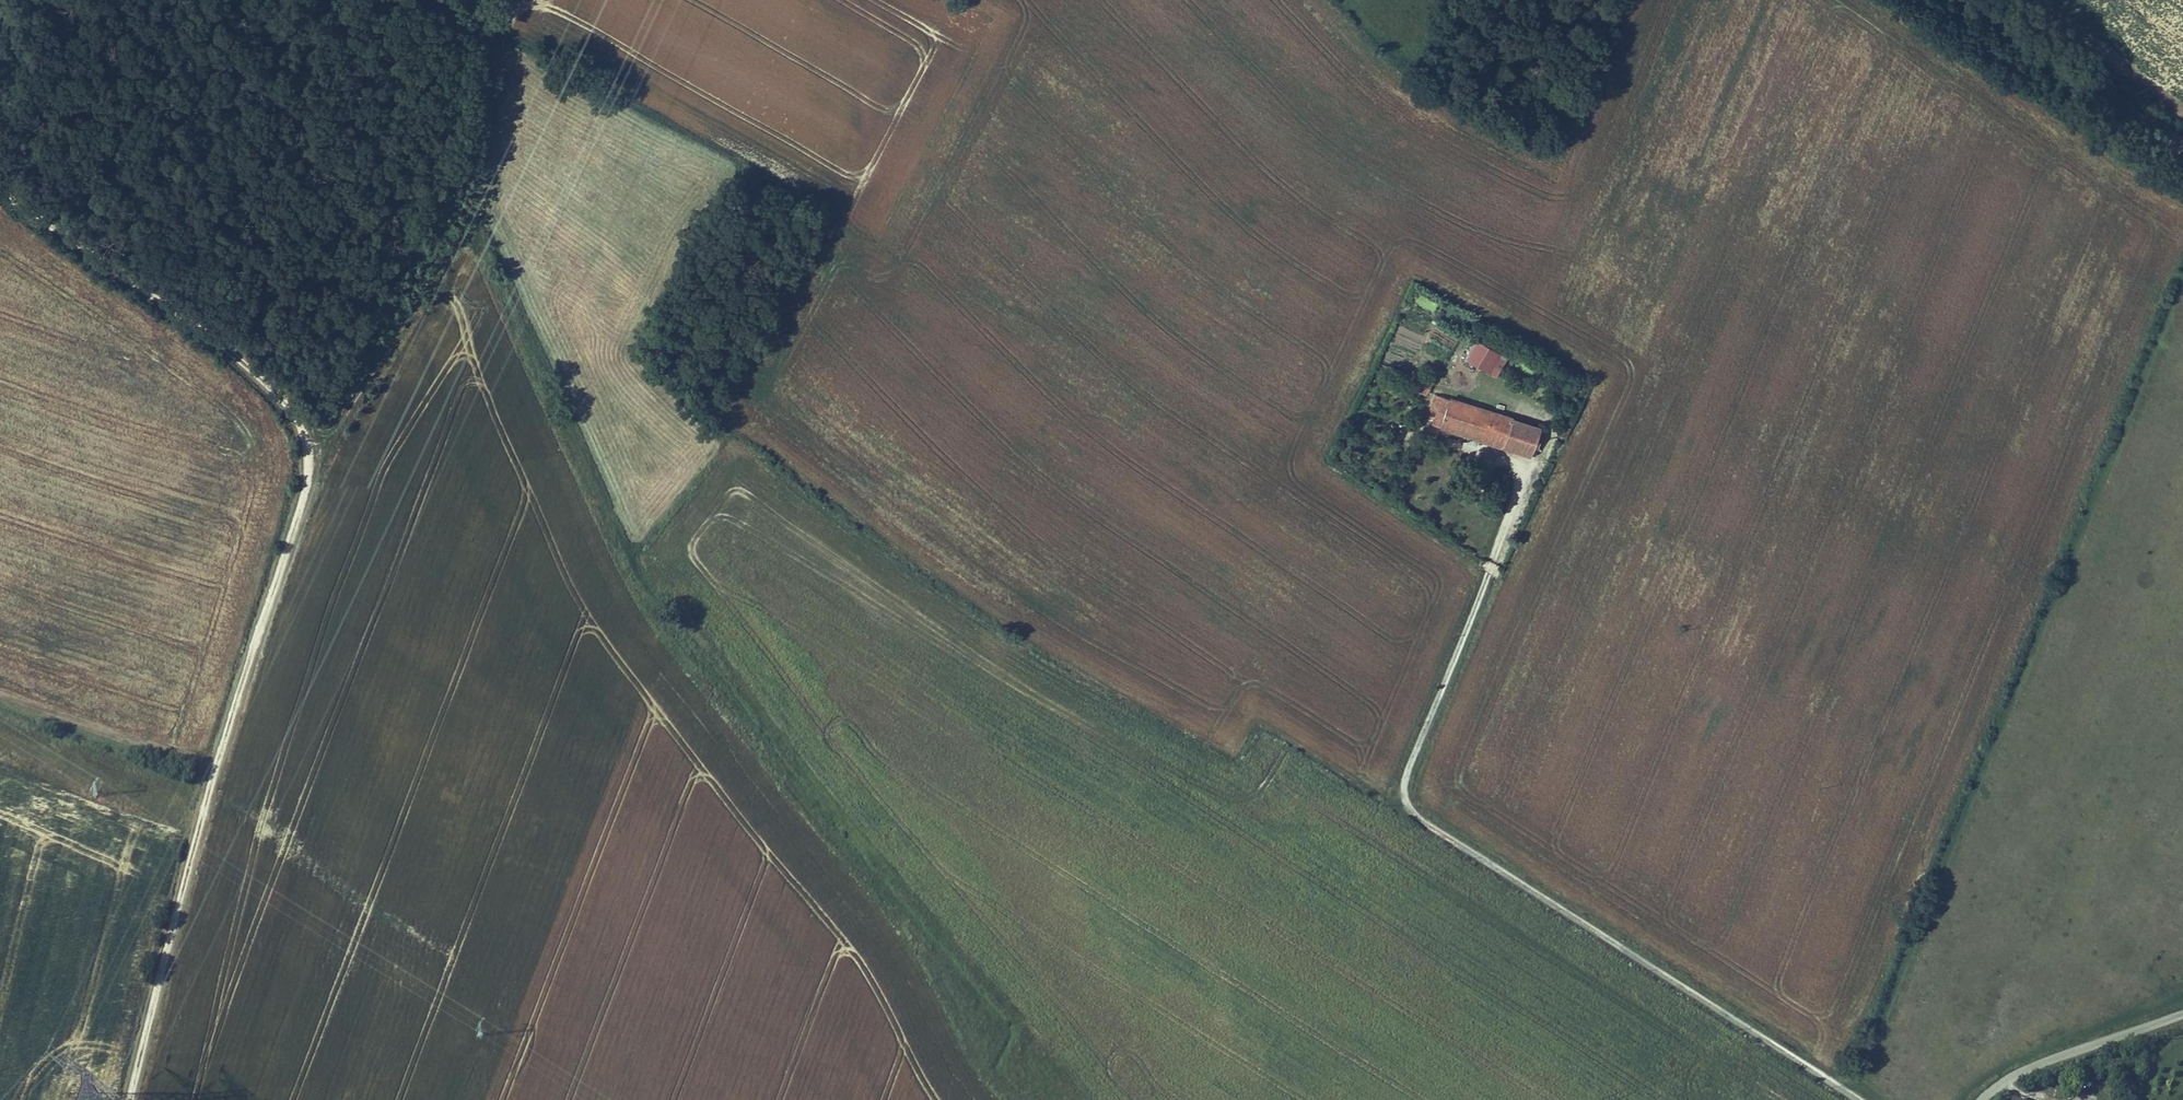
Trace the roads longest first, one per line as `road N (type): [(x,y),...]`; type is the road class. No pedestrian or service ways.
road 1 (track): [(0,194),(263,381),(293,413),(305,443),(304,495),(207,797),(129,1099)]
road 2 (tertiary): [(1981,1099),(2031,1067),(2182,1014)]

